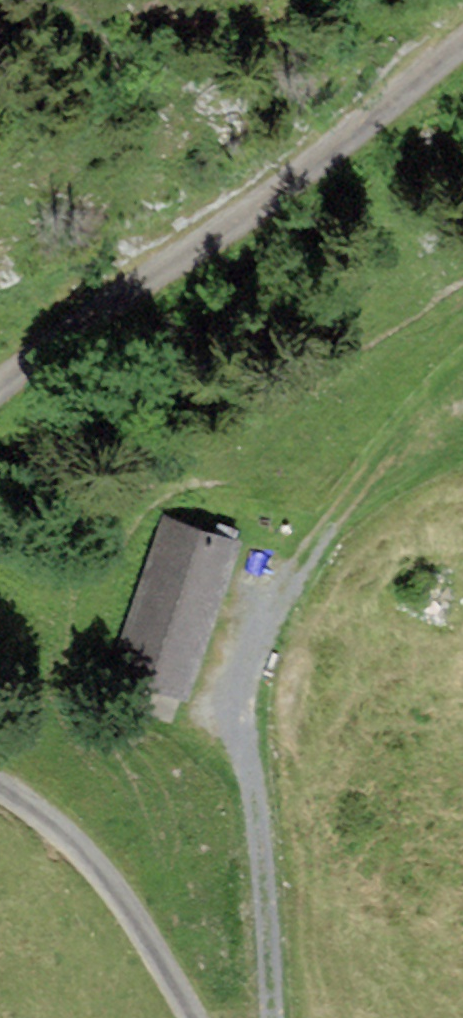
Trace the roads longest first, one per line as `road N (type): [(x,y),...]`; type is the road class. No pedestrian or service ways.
road 1 (track): [(274,1017),(247,758),(225,661),(462,334)]
road 2 (unclassified): [(0,387),(462,45)]
road 3 (unclassified): [(192,1017),(98,870),(0,788)]

